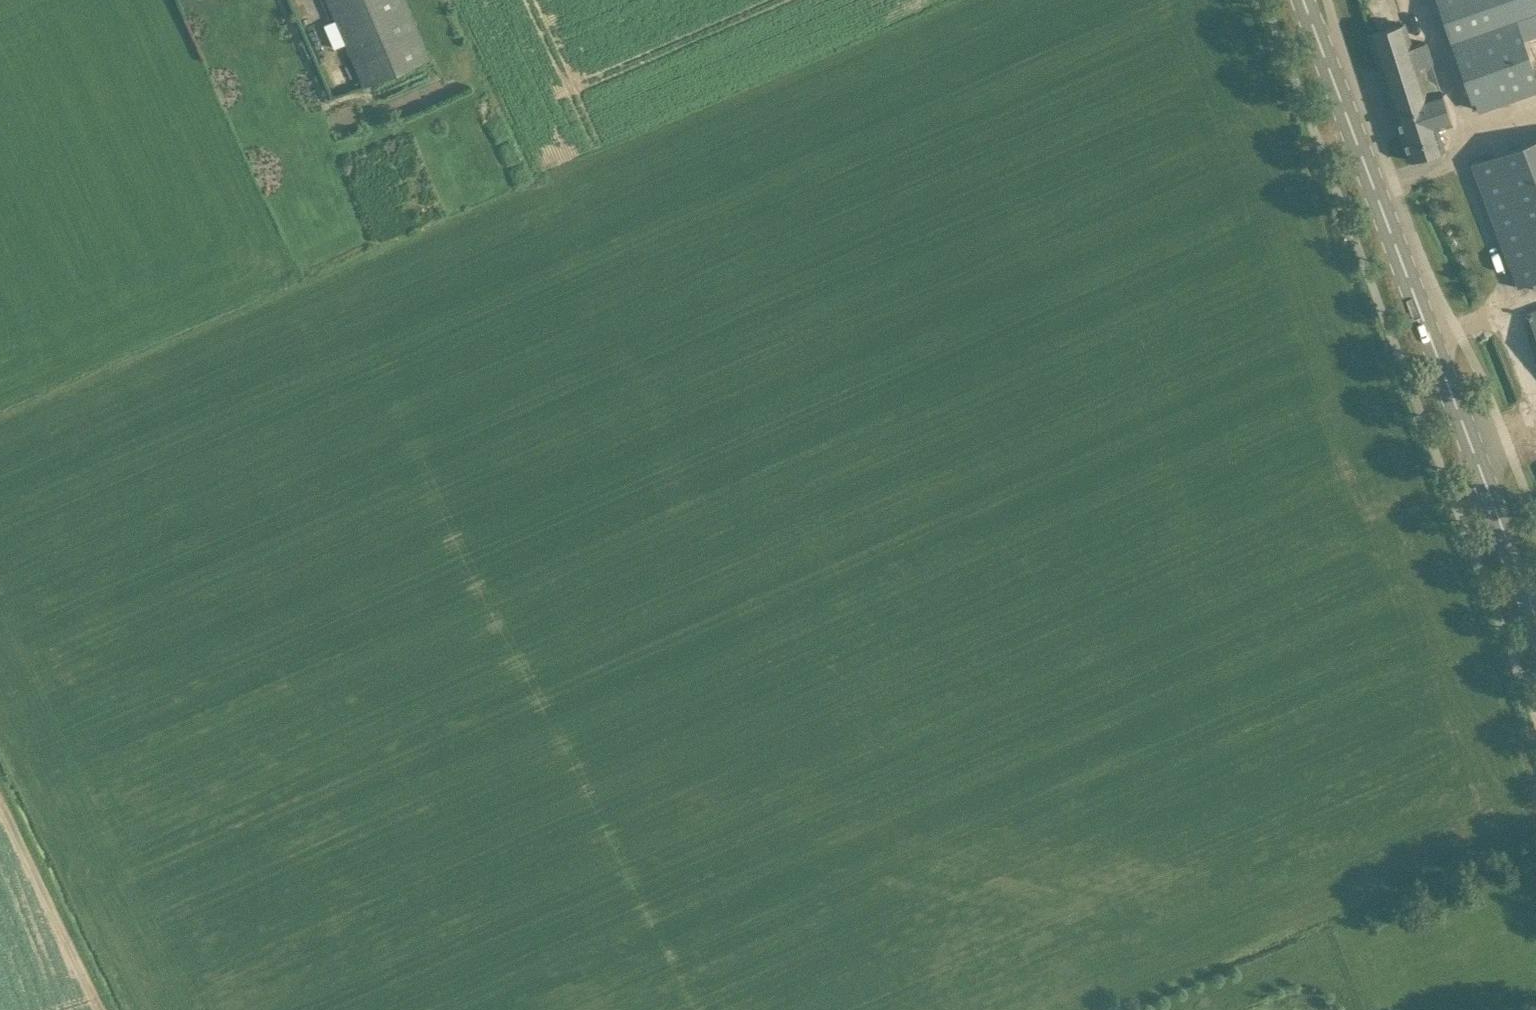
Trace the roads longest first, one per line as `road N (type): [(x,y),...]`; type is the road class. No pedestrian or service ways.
road 1 (secondary): [(1535,620),(1303,0)]

